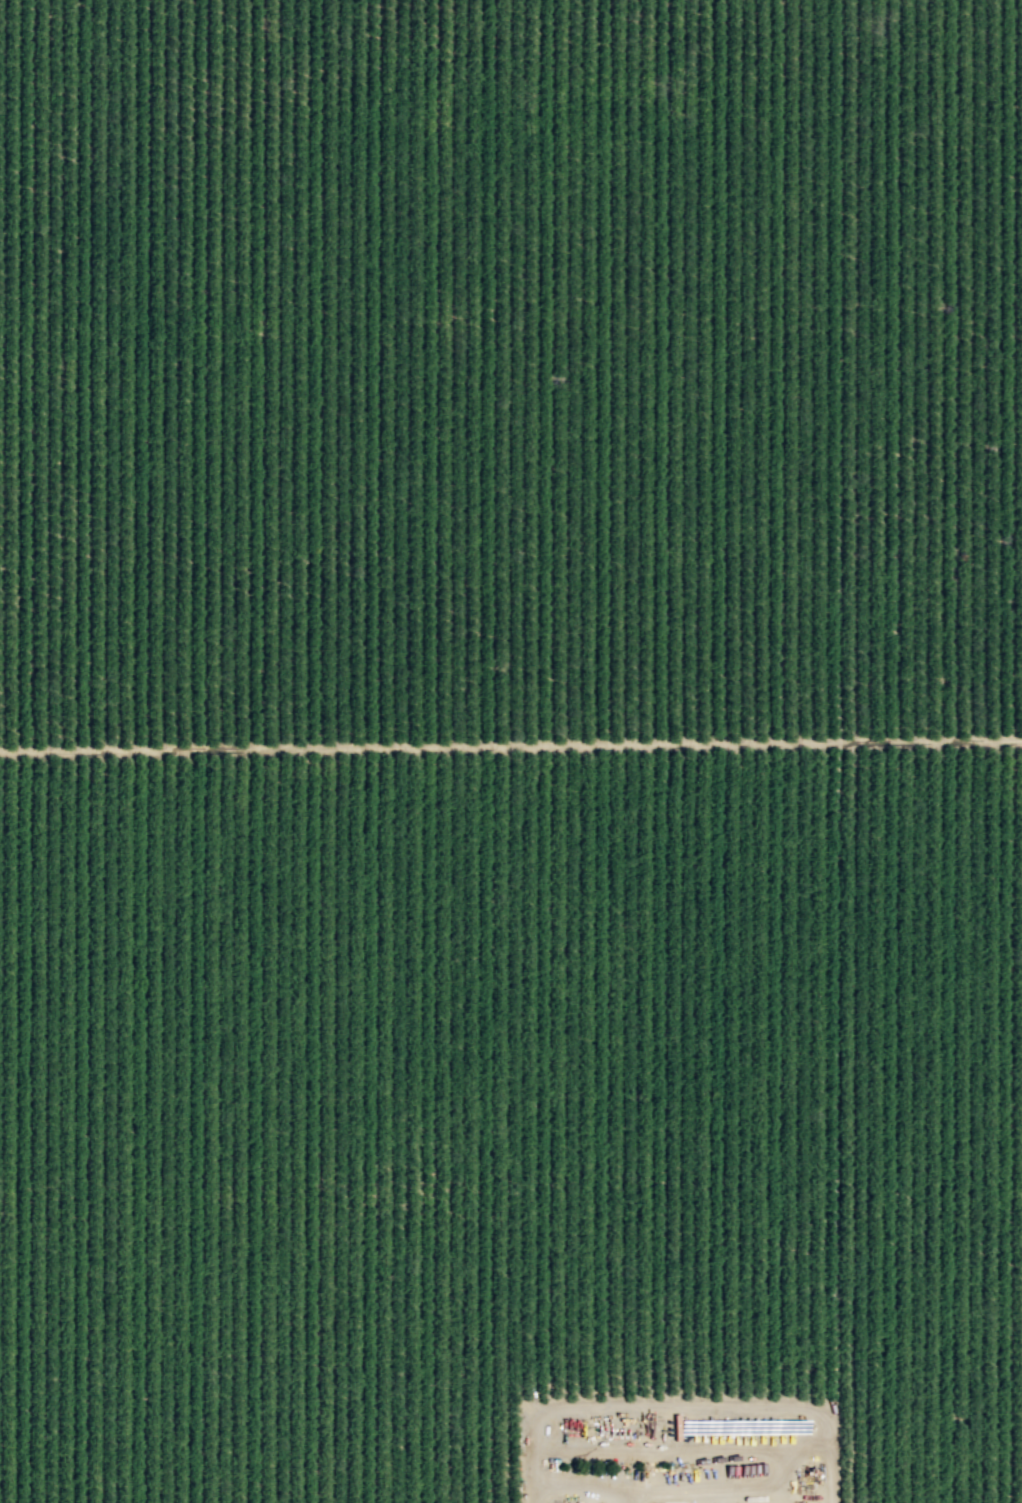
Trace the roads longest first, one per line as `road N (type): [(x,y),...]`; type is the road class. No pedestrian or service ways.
road 1 (track): [(0,754),(1021,742)]
road 2 (track): [(833,1433),(798,1408),(537,1408),(535,1452)]
road 3 (track): [(778,1453),(833,1433),(833,1502)]

